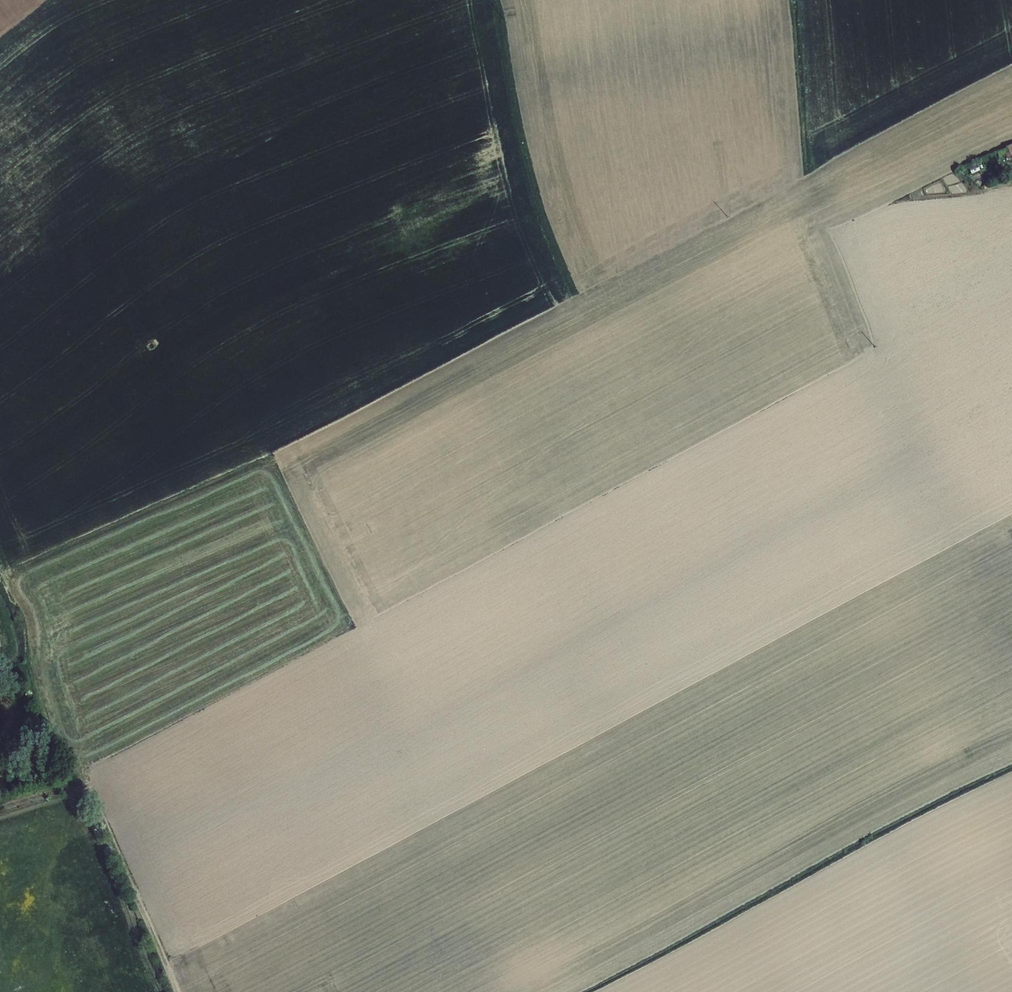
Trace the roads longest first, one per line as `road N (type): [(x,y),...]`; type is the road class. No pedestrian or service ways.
road 1 (track): [(0,808),(88,792),(172,991)]

